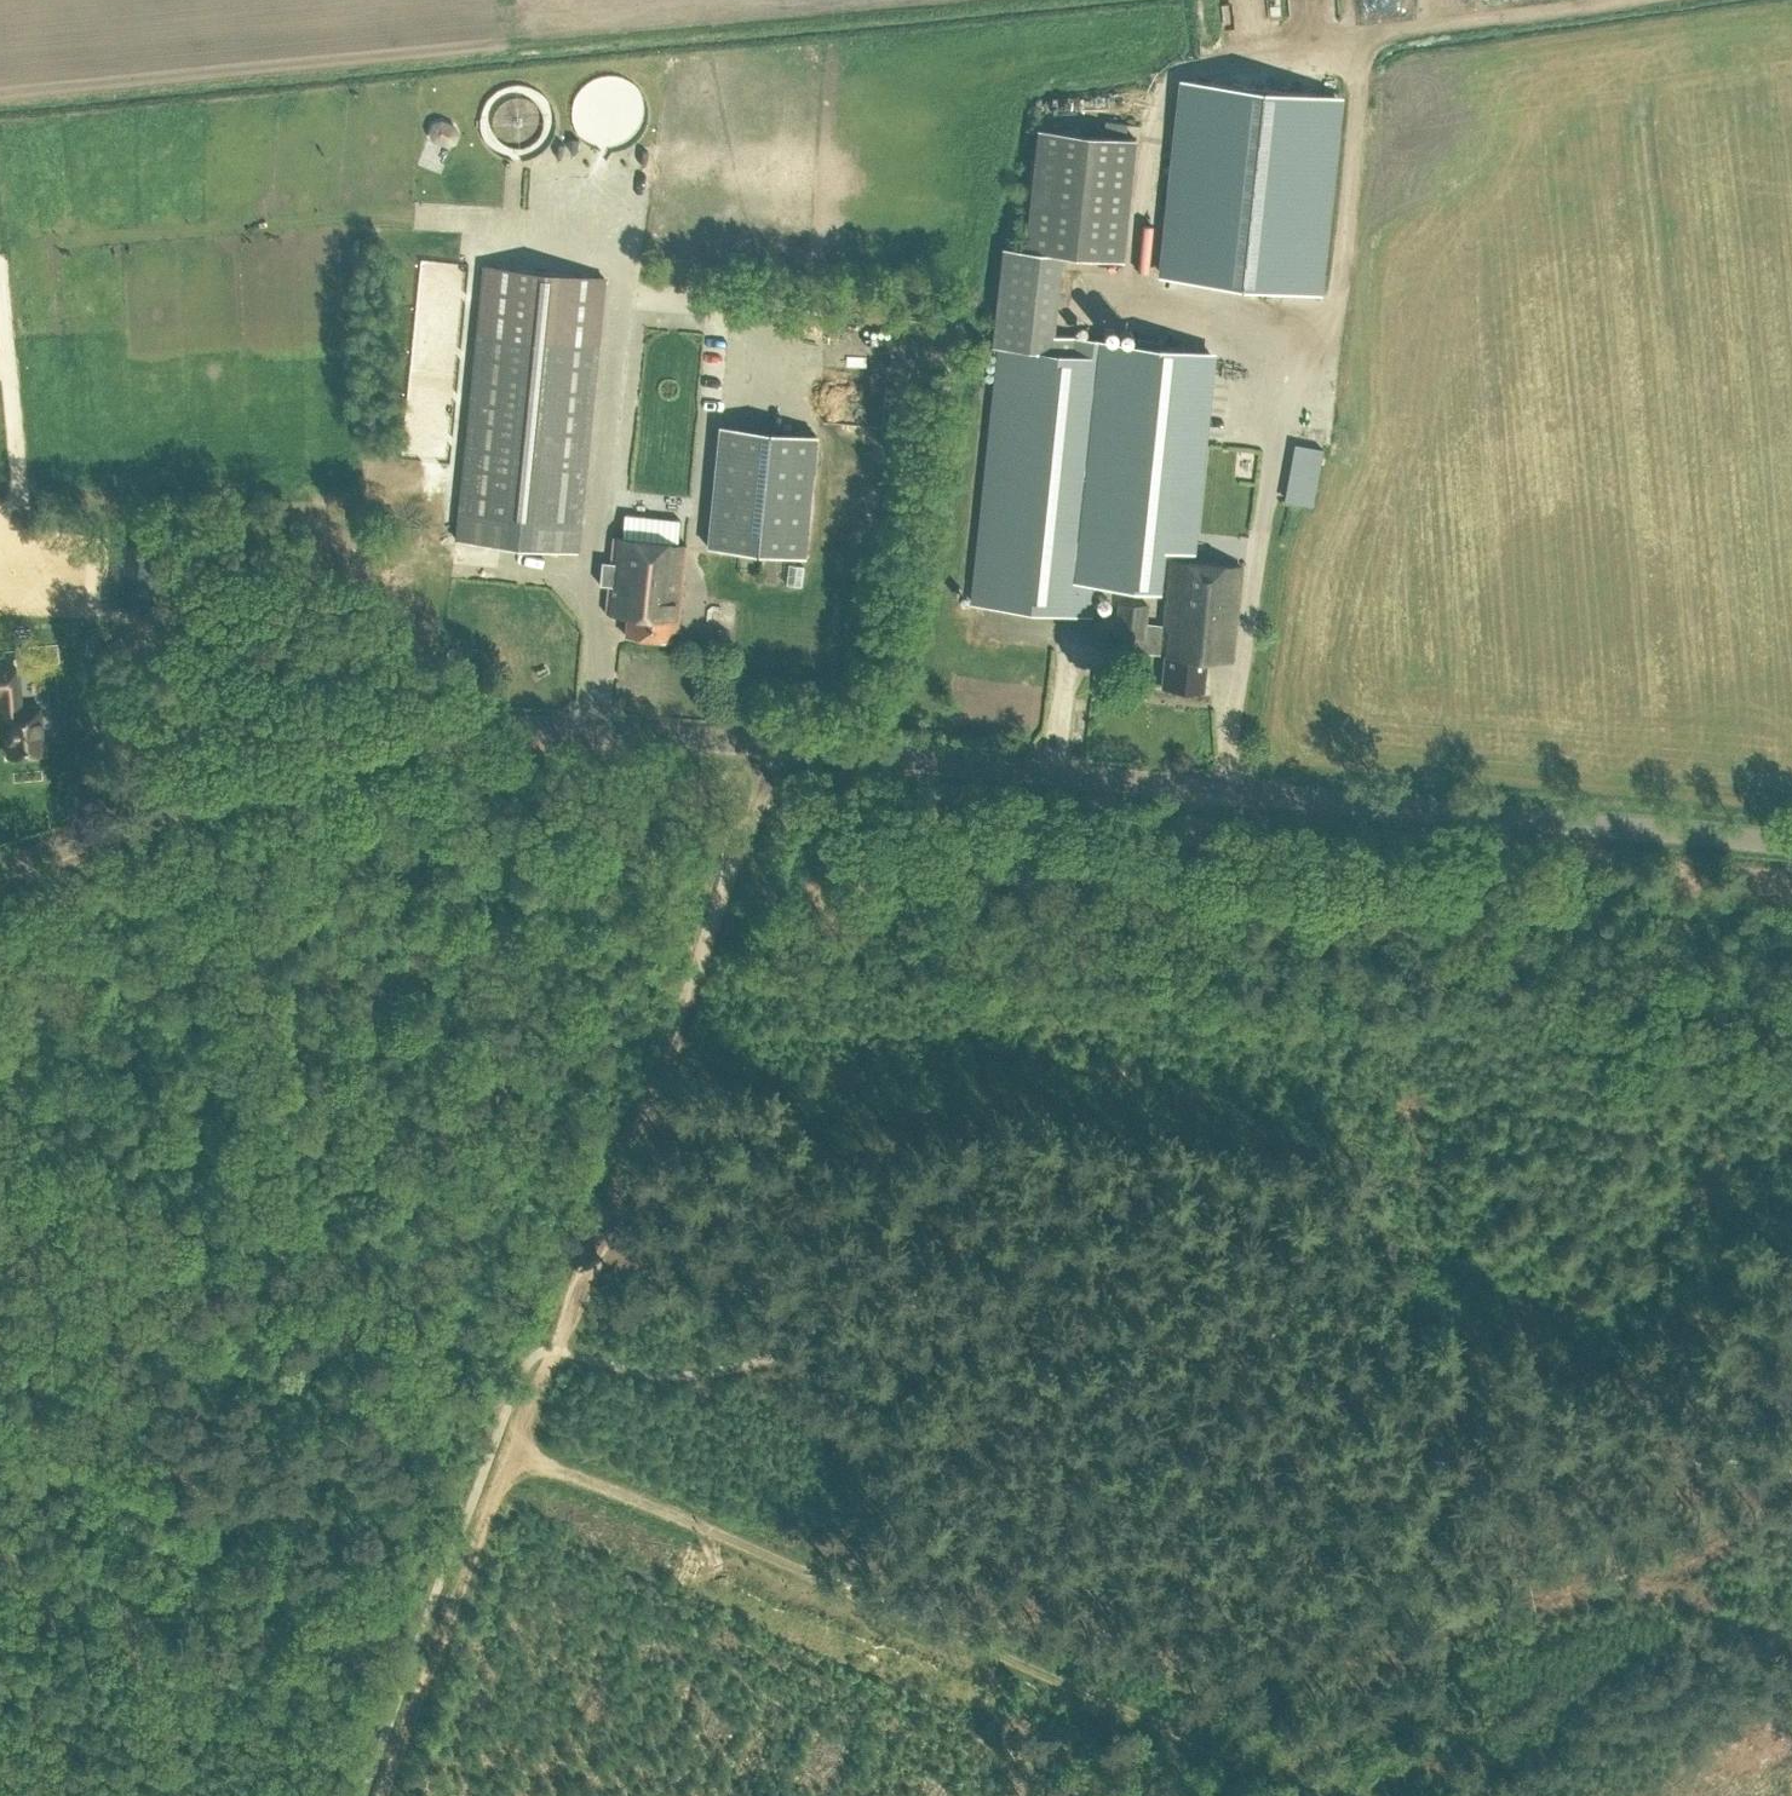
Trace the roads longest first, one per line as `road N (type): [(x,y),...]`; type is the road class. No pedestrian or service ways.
road 1 (tertiary): [(1791,841),(508,722),(419,729),(289,763),(0,872)]
road 2 (track): [(1322,1795),(868,1610),(512,1446)]
road 3 (track): [(523,1418),(777,742)]
road 4 (track): [(512,1446),(378,1795)]
road 5 (track): [(1365,69),(1382,36),(1606,0)]

